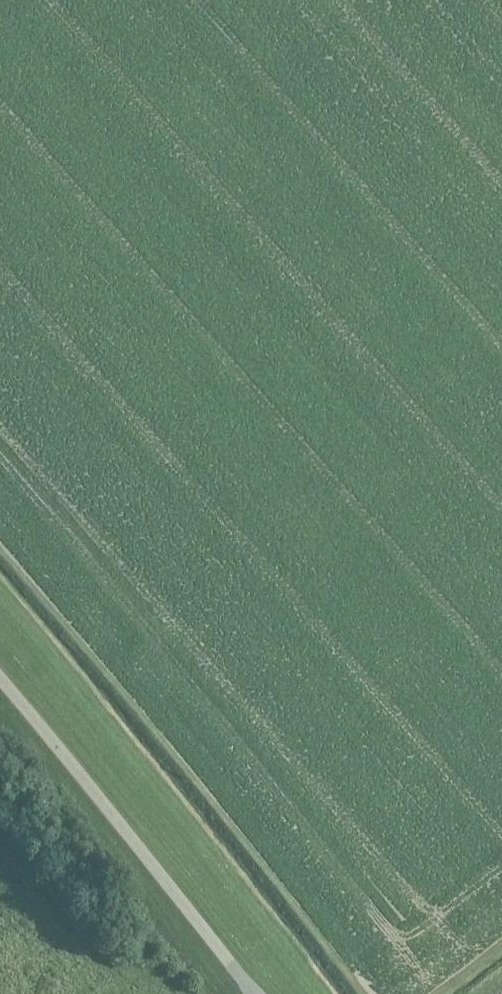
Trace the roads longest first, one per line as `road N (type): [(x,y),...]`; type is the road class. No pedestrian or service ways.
road 1 (unclassified): [(248,993),(0,685)]

